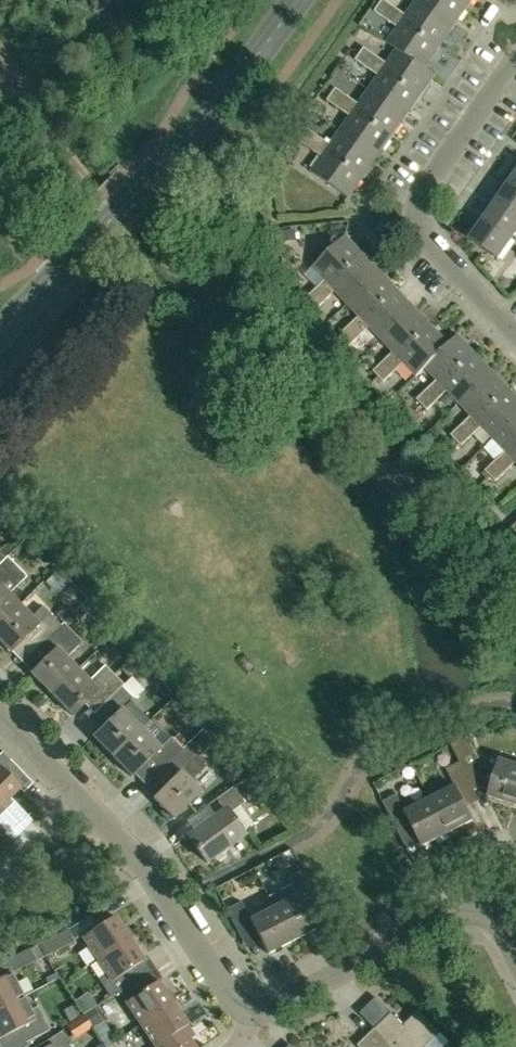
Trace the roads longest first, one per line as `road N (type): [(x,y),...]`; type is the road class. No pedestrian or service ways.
road 1 (tertiary): [(0,334),(139,194),(298,0)]
road 2 (residential): [(515,335),(435,252),(414,214),(515,59)]
road 3 (residential): [(251,1008),(274,1006),(466,907),(497,917),(515,954)]
road 4 (unclassified): [(251,1008),(233,995),(139,858),(80,795)]

